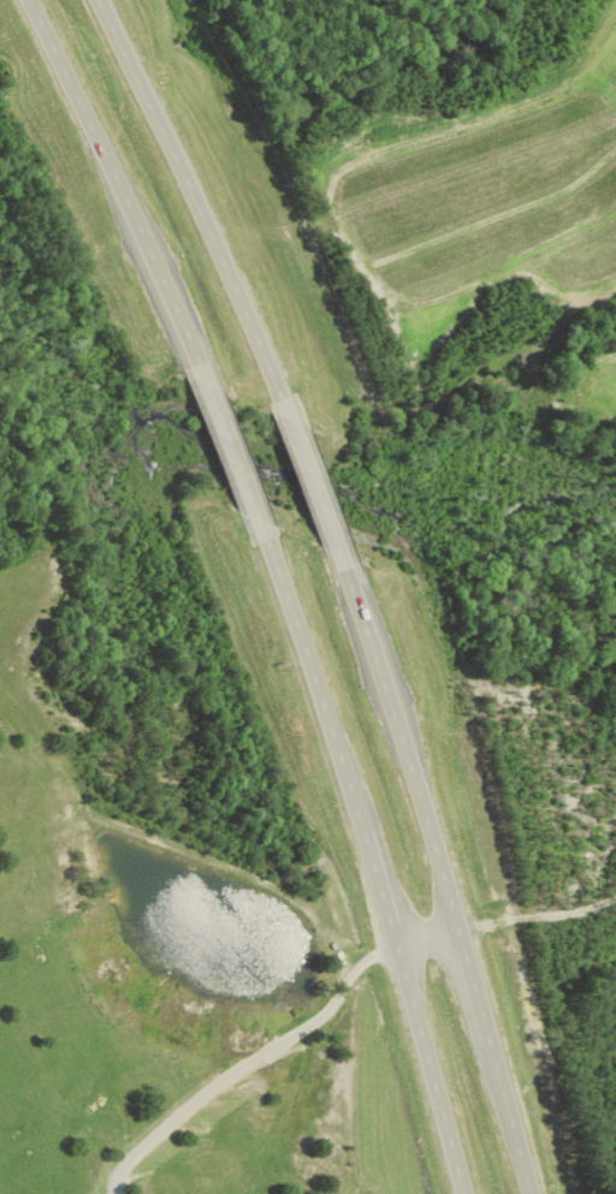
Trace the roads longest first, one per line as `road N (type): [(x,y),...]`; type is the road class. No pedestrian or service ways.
road 1 (trunk): [(516,1193),(449,945),(249,410),(66,0)]
road 2 (trunk): [(0,27),(167,382),(237,552),(336,821),(454,1193)]
road 3 (track): [(449,945),(615,900)]

